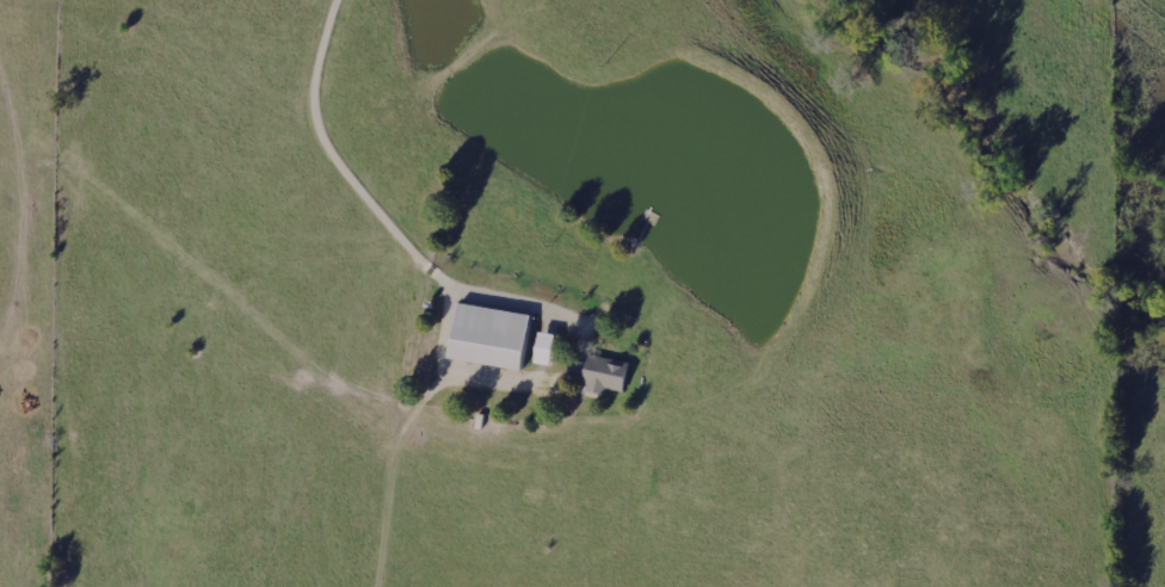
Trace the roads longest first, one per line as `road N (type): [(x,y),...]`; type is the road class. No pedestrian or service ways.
road 1 (residential): [(402,0),(395,89),(405,134),(438,223),(506,297)]

